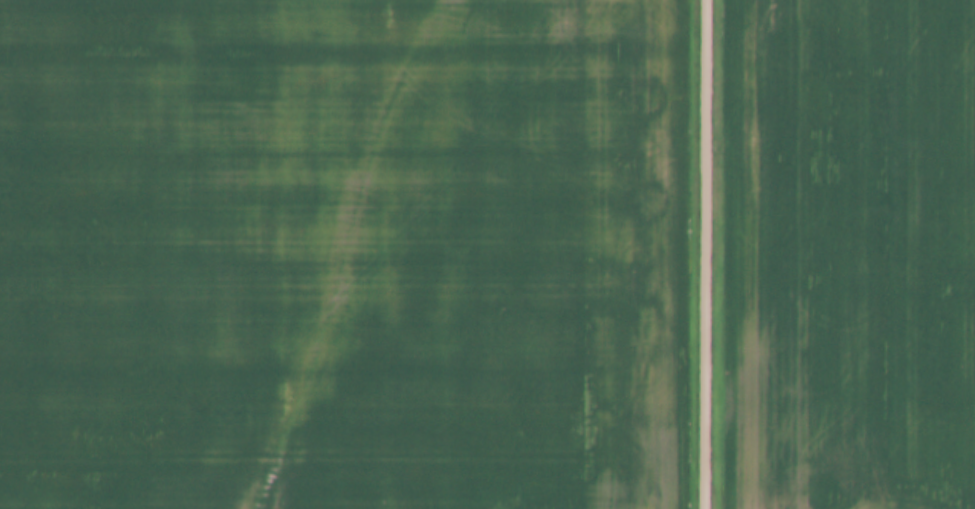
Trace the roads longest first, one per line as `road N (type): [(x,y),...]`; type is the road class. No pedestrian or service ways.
road 1 (residential): [(708,508),(709,0)]

